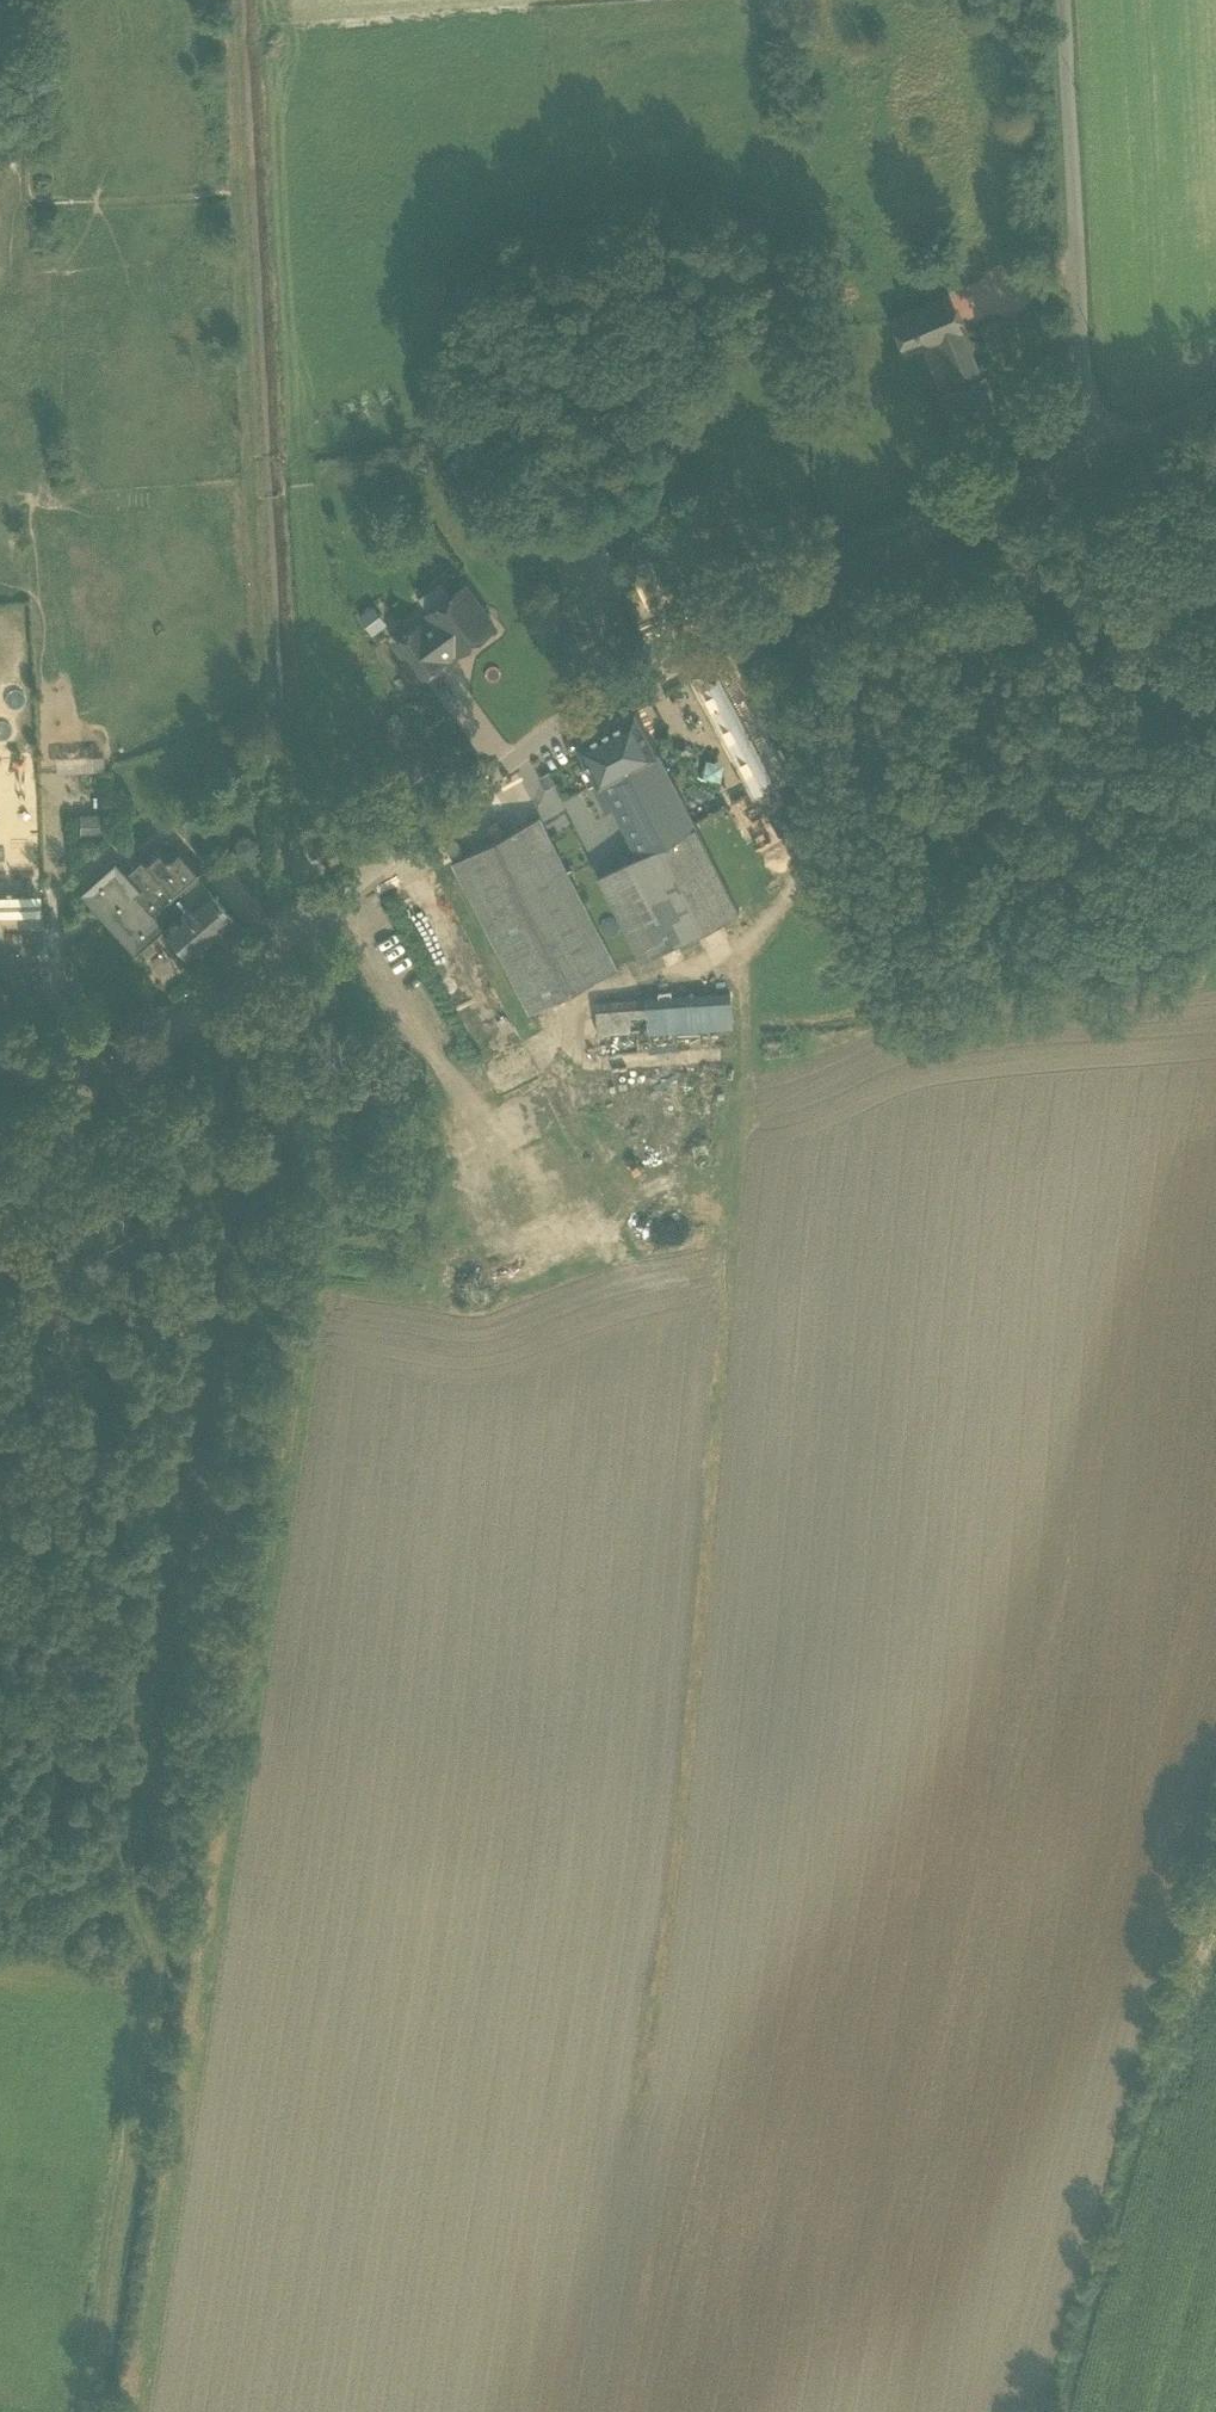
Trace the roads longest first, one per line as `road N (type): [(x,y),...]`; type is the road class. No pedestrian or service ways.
road 1 (track): [(231,1045),(195,1127),(209,1223),(194,1284),(194,1384),(147,1586),(149,1647),(115,1865),(151,1974),(93,2411)]
road 2 (unclassified): [(1099,455),(668,655),(570,715),(298,927)]
road 3 (track): [(53,924),(22,203)]
road 4 (unclassified): [(1062,0),(1084,384),(1099,455)]
road 5 (unclassified): [(0,1206),(103,1088),(298,927)]
road 6 (track): [(224,0),(235,197)]
road 7 (unclassified): [(1099,455),(1215,400)]

